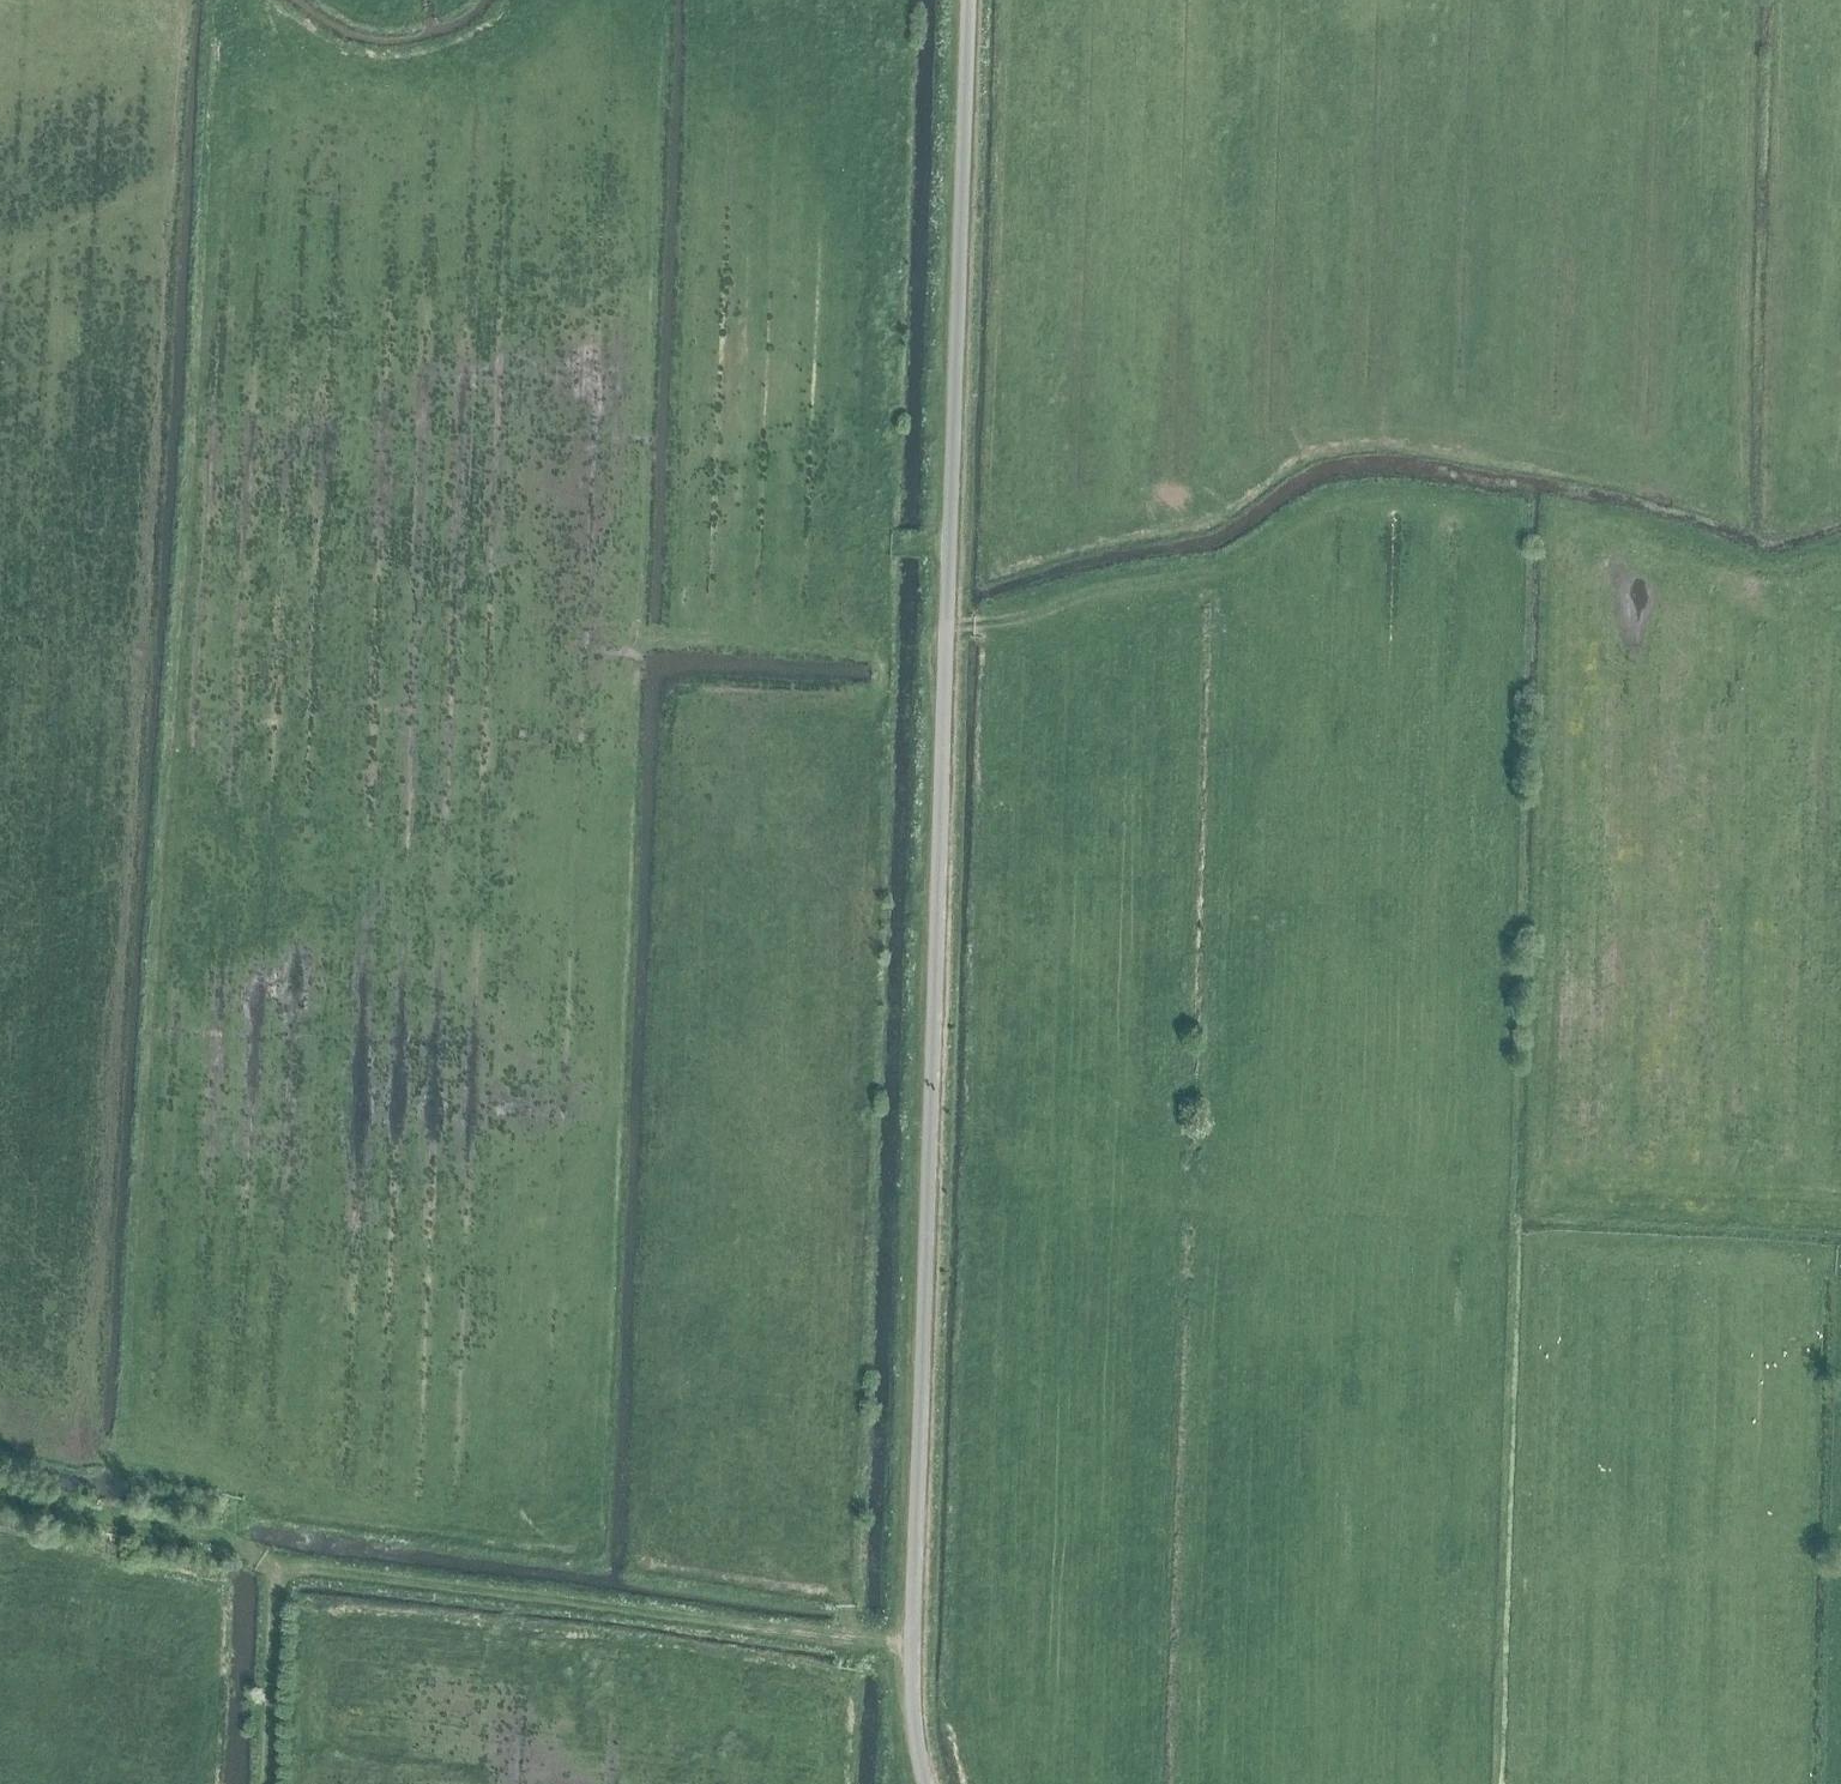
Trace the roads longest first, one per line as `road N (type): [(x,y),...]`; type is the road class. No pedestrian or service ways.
road 1 (unclassified): [(925,1783),(910,1688),(965,0)]
road 2 (track): [(266,1783),(276,1567),(911,1650)]
road 3 (track): [(276,1567),(0,1485)]

